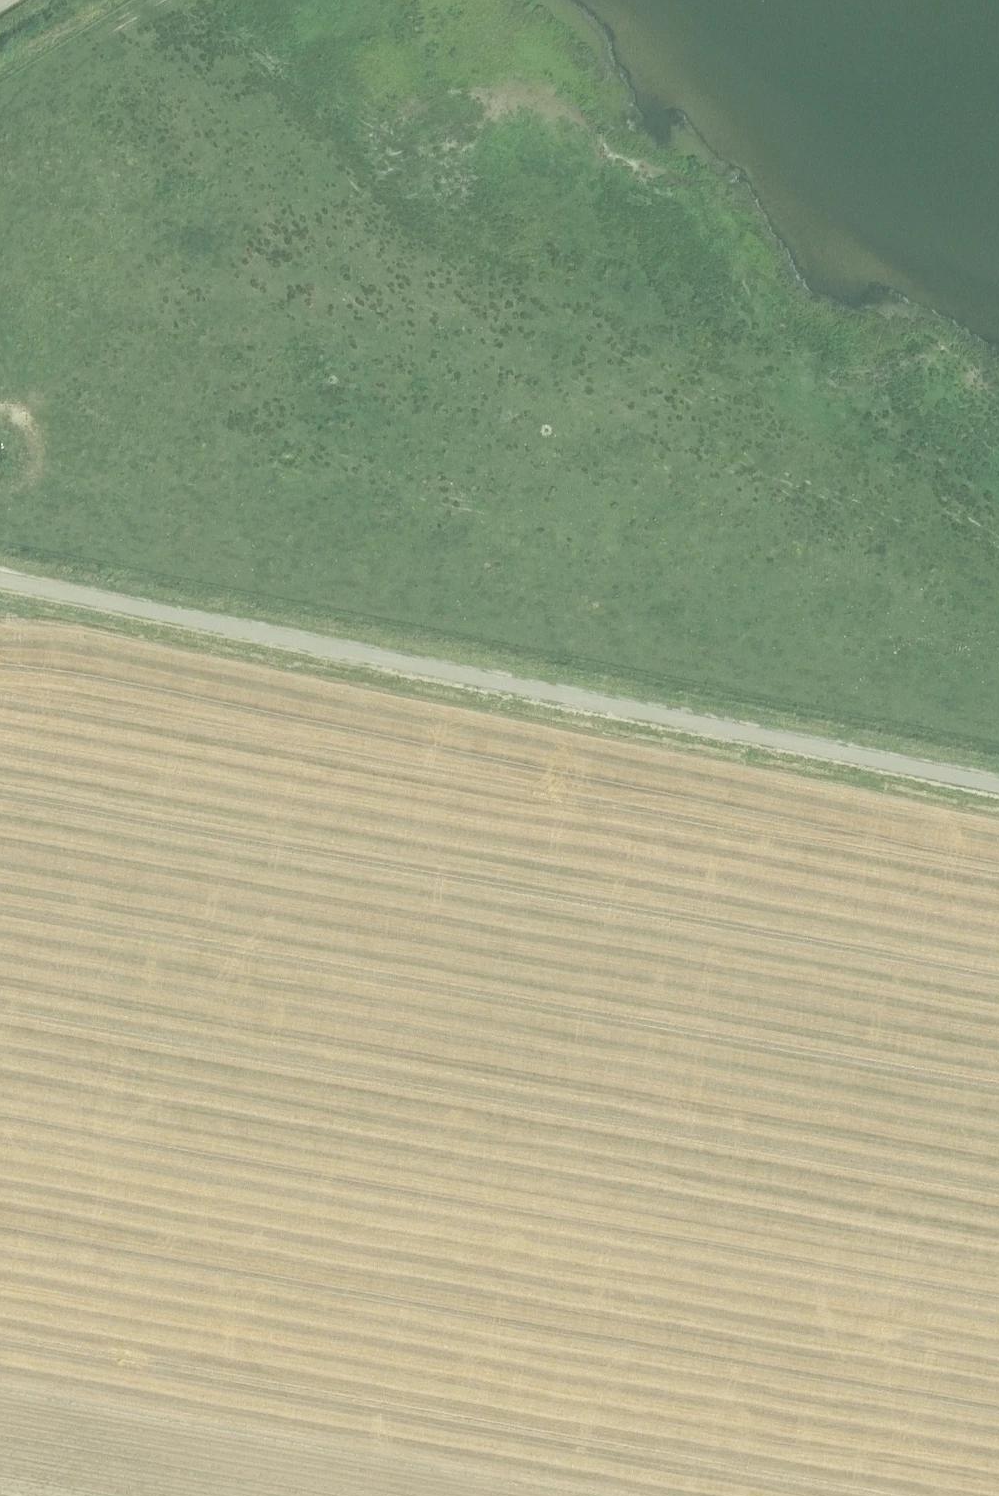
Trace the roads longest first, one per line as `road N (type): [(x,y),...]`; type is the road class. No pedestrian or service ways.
road 1 (unclassified): [(998,784),(0,578)]

